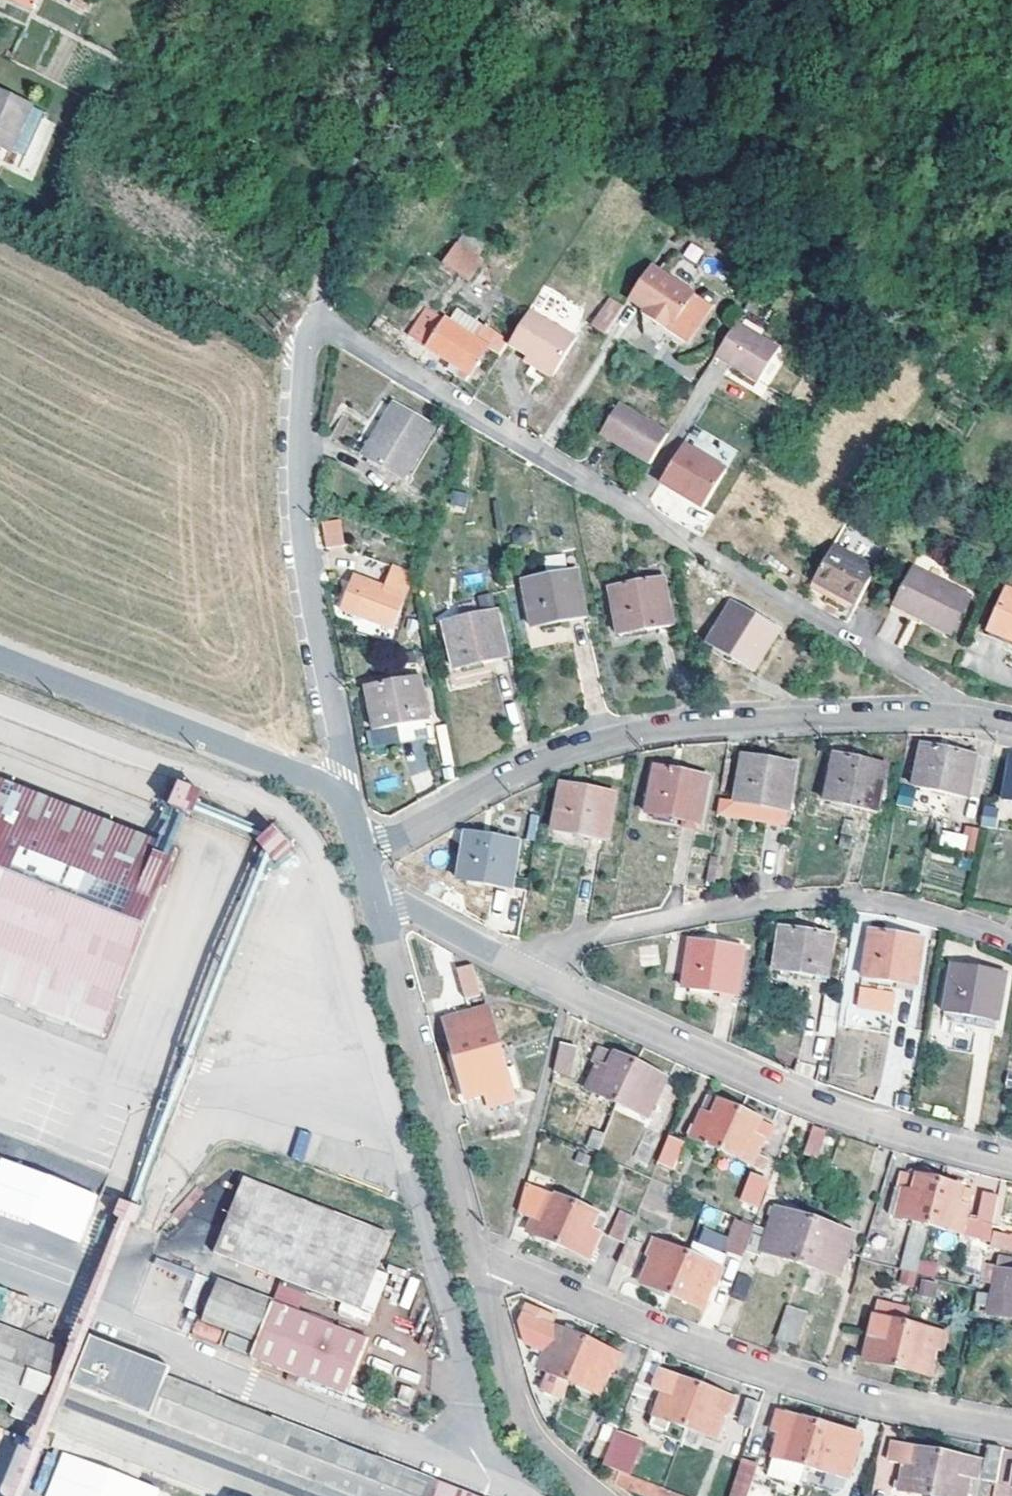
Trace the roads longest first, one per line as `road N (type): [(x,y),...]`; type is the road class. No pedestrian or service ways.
road 1 (residential): [(939,717),(940,691),(316,314)]
road 2 (residential): [(939,717),(817,715),(631,731),(511,777),(384,842),(358,845)]
road 3 (unclassified): [(500,1266),(791,1379),(1011,1428)]
road 4 (unclassified): [(316,314),(303,363),(298,525),(347,814)]
road 5 (residential): [(1011,947),(938,914),(820,896),(688,915),(558,948),(530,975)]
road 6 (unclassified): [(568,994),(766,1080),(917,1135),(1011,1159)]
road 7 (unclassified): [(347,814),(275,775),(0,663)]
road 8 (unclassified): [(480,1258),(378,910)]
road 9 (track): [(316,314),(415,0)]
road 10 (unclassified): [(500,1266),(568,994)]
road 11 (unclassified): [(480,1258),(521,1418),(558,1475),(583,1495)]
road 12 (unclassified): [(378,910),(402,906),(530,975)]

